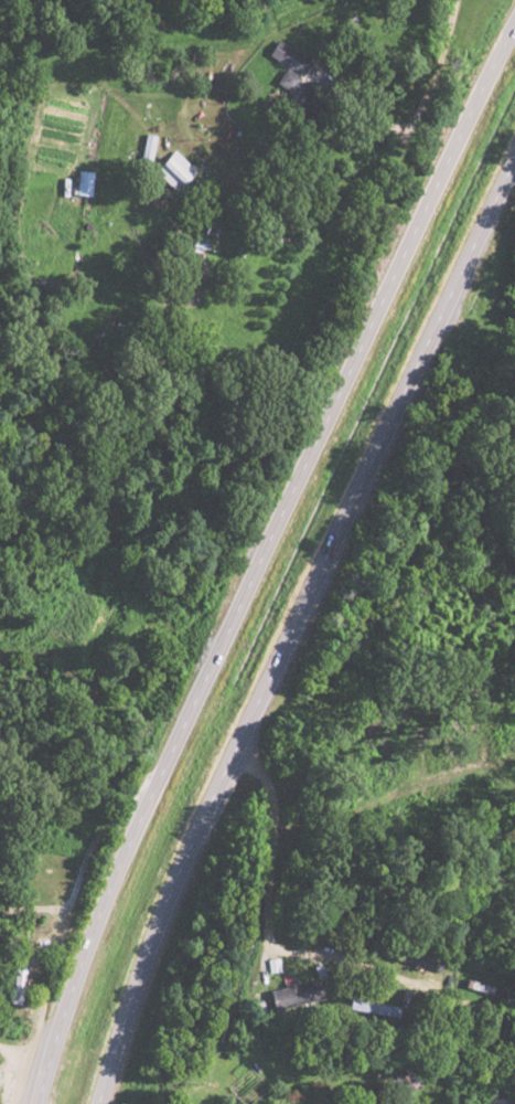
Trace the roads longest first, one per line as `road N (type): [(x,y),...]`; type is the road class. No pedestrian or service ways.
road 1 (trunk): [(39,1103),(87,935),(132,822),(514,34)]
road 2 (trunk): [(104,1103),(152,944),(233,747),(514,165)]

